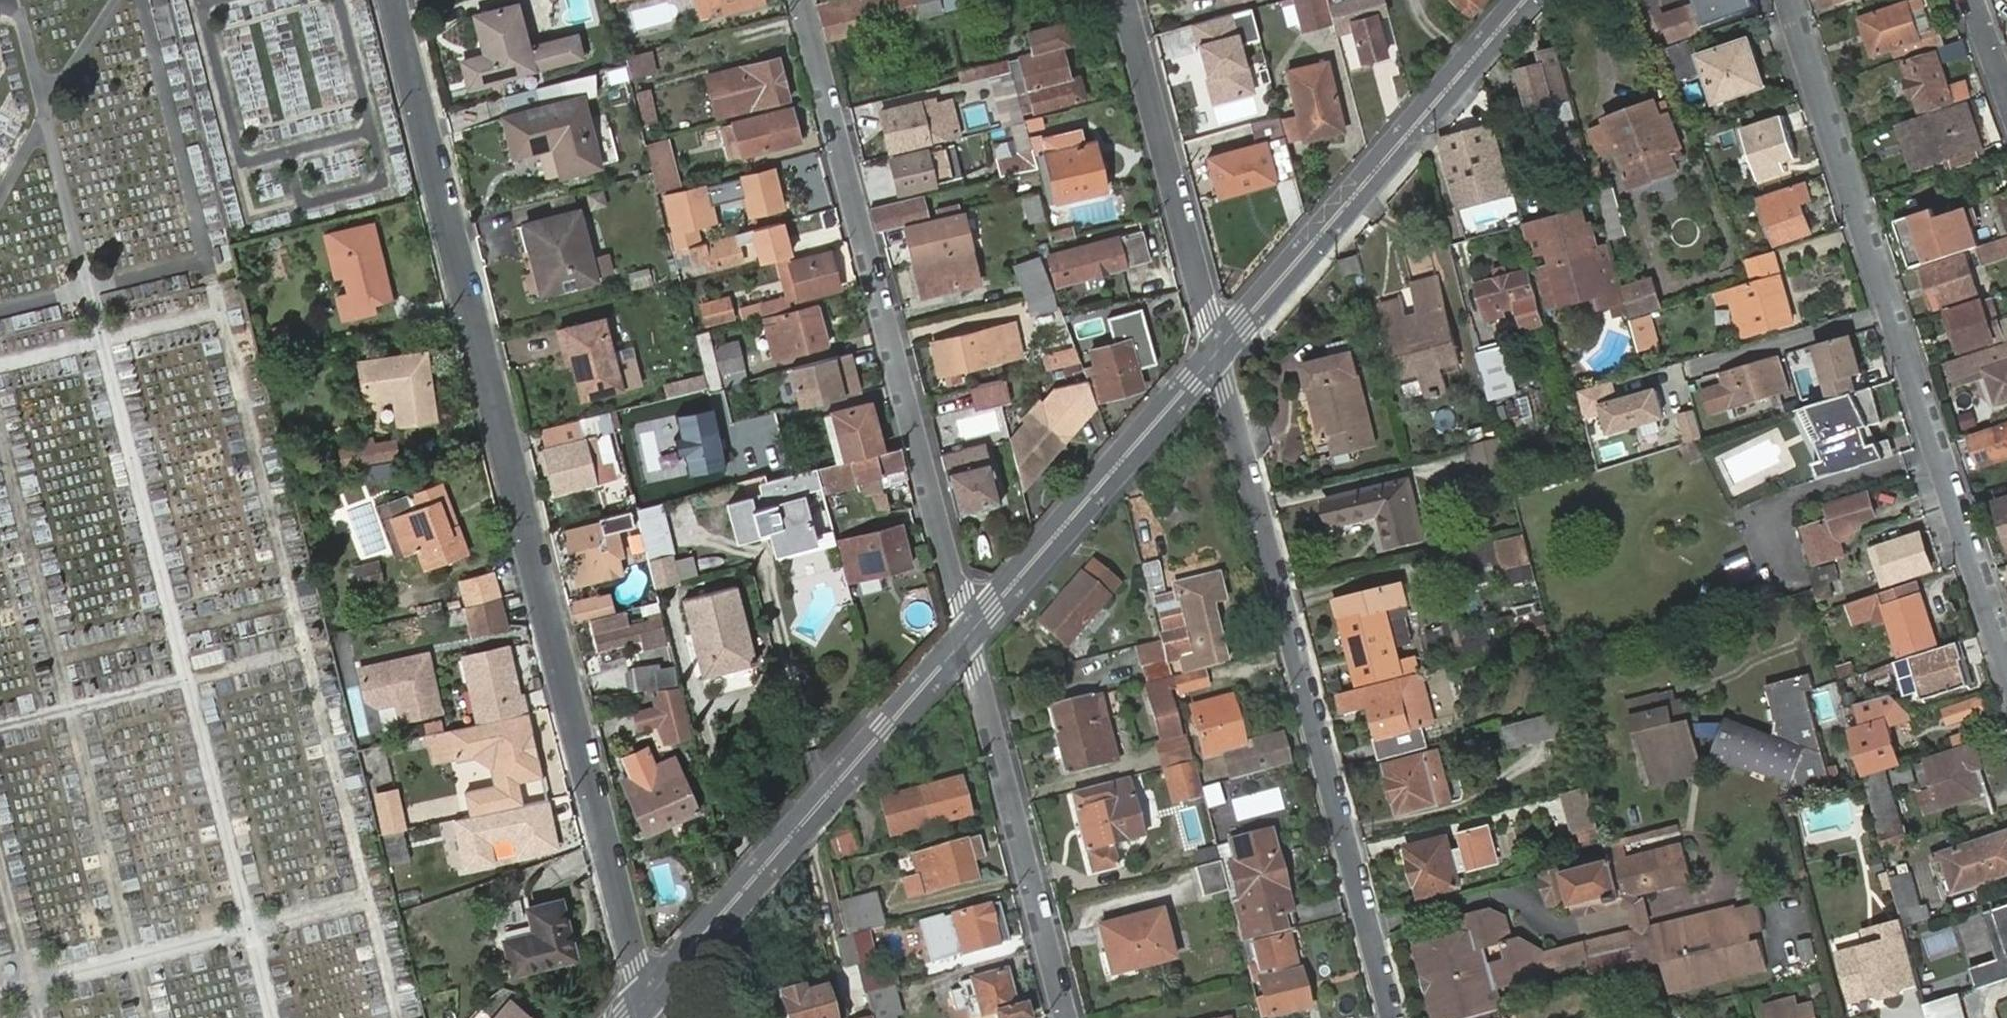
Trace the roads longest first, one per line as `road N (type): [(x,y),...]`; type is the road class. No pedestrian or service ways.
road 1 (residential): [(395,0),(454,198),(647,1000)]
road 2 (tertiary): [(1788,0),(2006,655)]
road 3 (residential): [(1395,1017),(1219,353)]
road 4 (residential): [(968,636),(802,0)]
road 5 (tertiary): [(647,1000),(968,636)]
road 6 (tertiary): [(1219,353),(1526,0)]
road 7 (residential): [(1067,1017),(968,636)]
road 8 (tertiary): [(968,636),(1219,353)]
road 9 (residential): [(1219,353),(1125,0)]

